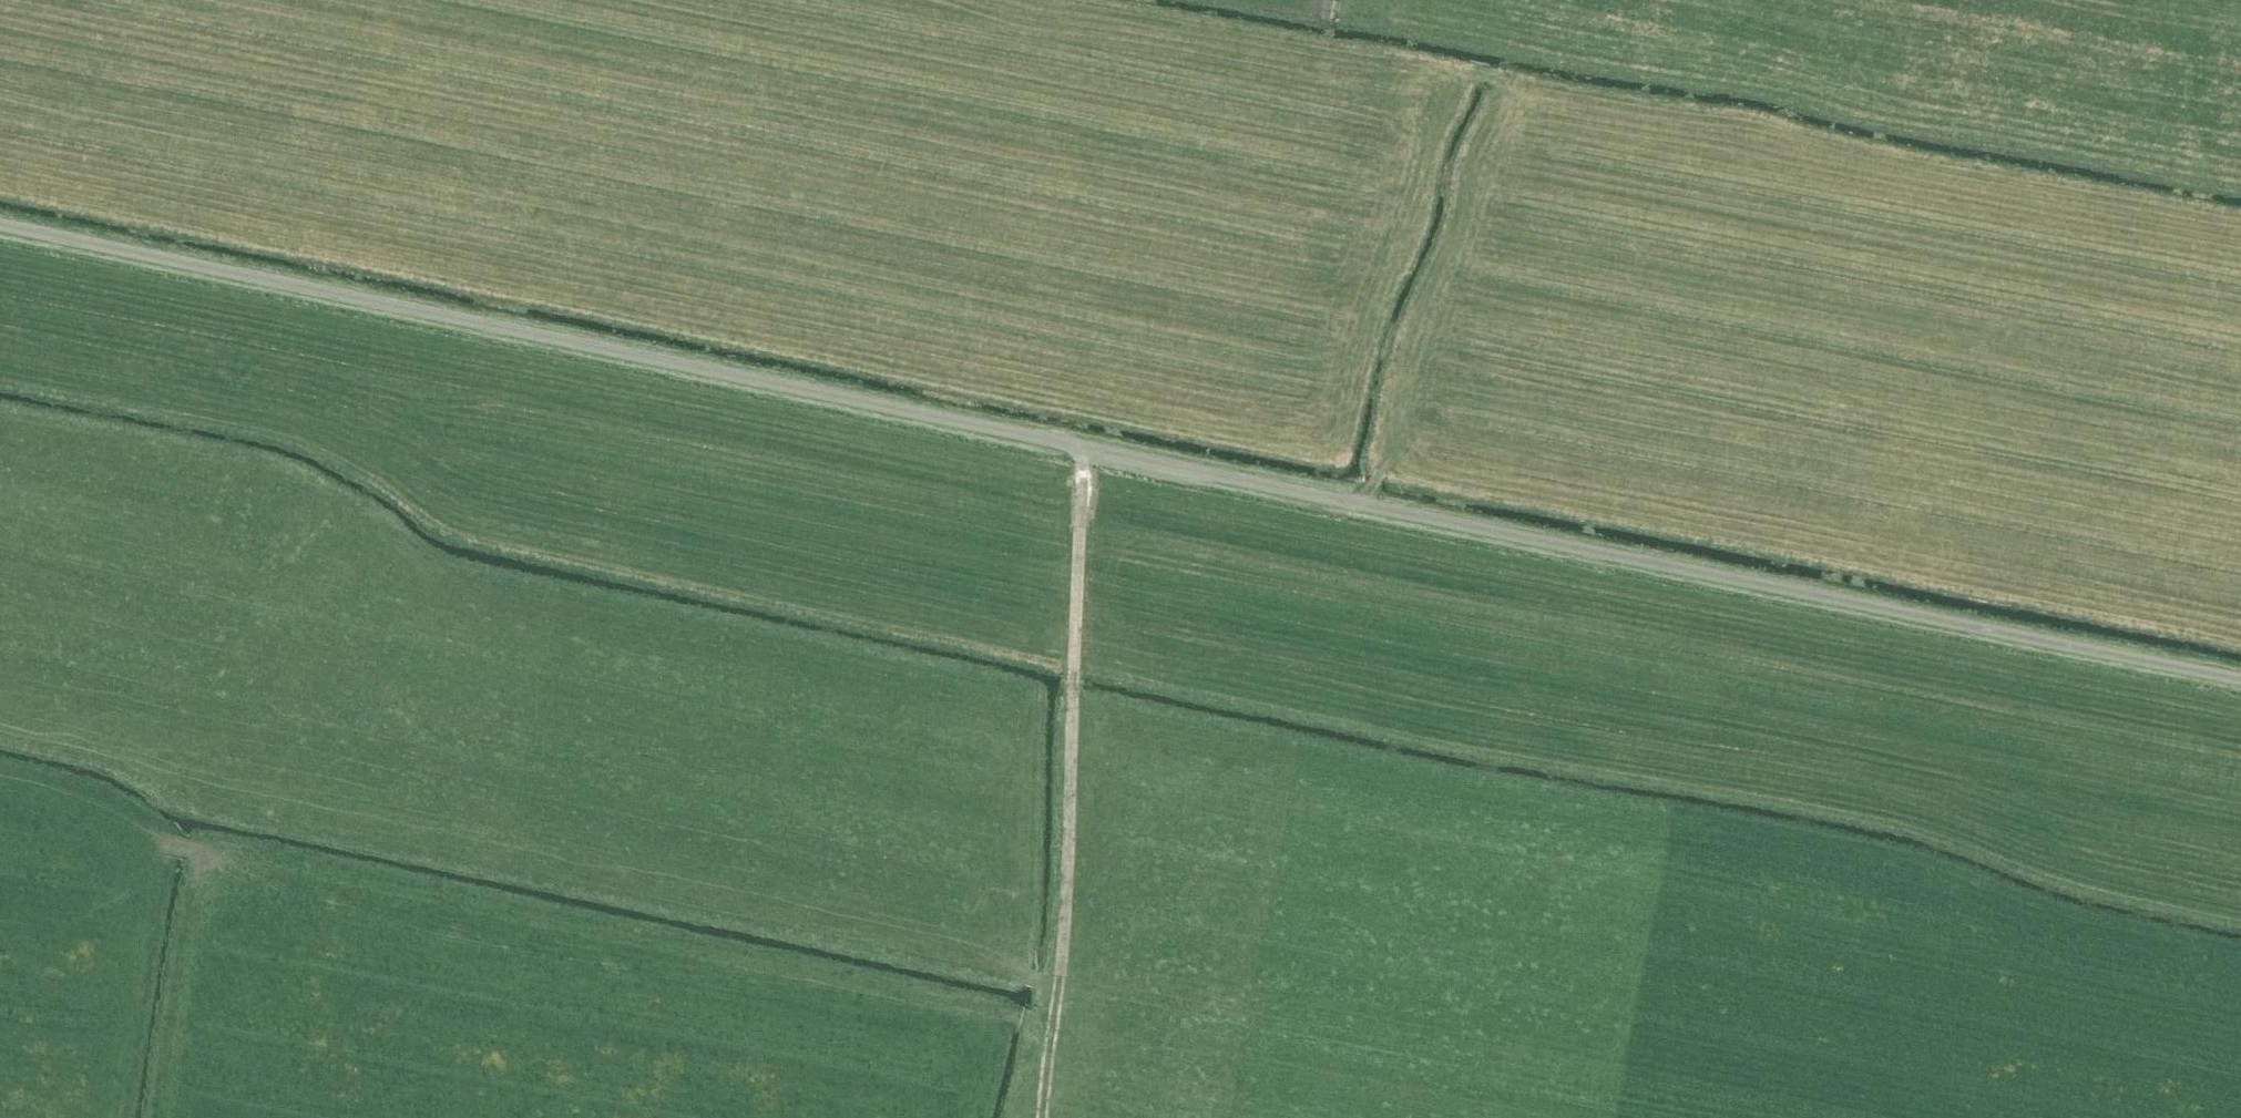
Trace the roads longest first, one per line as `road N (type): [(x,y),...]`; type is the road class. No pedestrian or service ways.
road 1 (unclassified): [(2240,680),(0,223)]
road 2 (track): [(1042,1117),(1062,934),(1084,448)]

